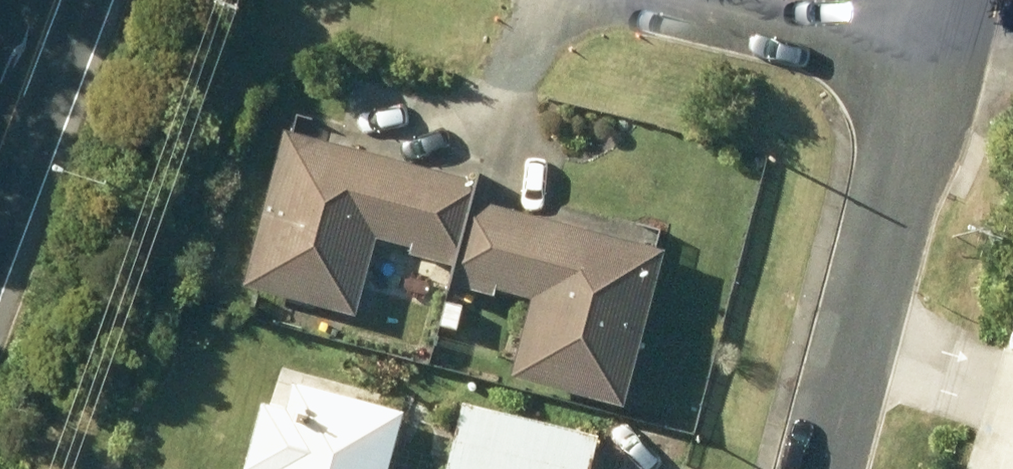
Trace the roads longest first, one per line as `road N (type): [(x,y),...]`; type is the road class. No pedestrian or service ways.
road 1 (residential): [(930,69),(823,468)]
road 2 (residential): [(930,69),(664,0)]
road 3 (primary): [(75,0),(8,141)]
road 4 (primary): [(8,141),(43,0)]

